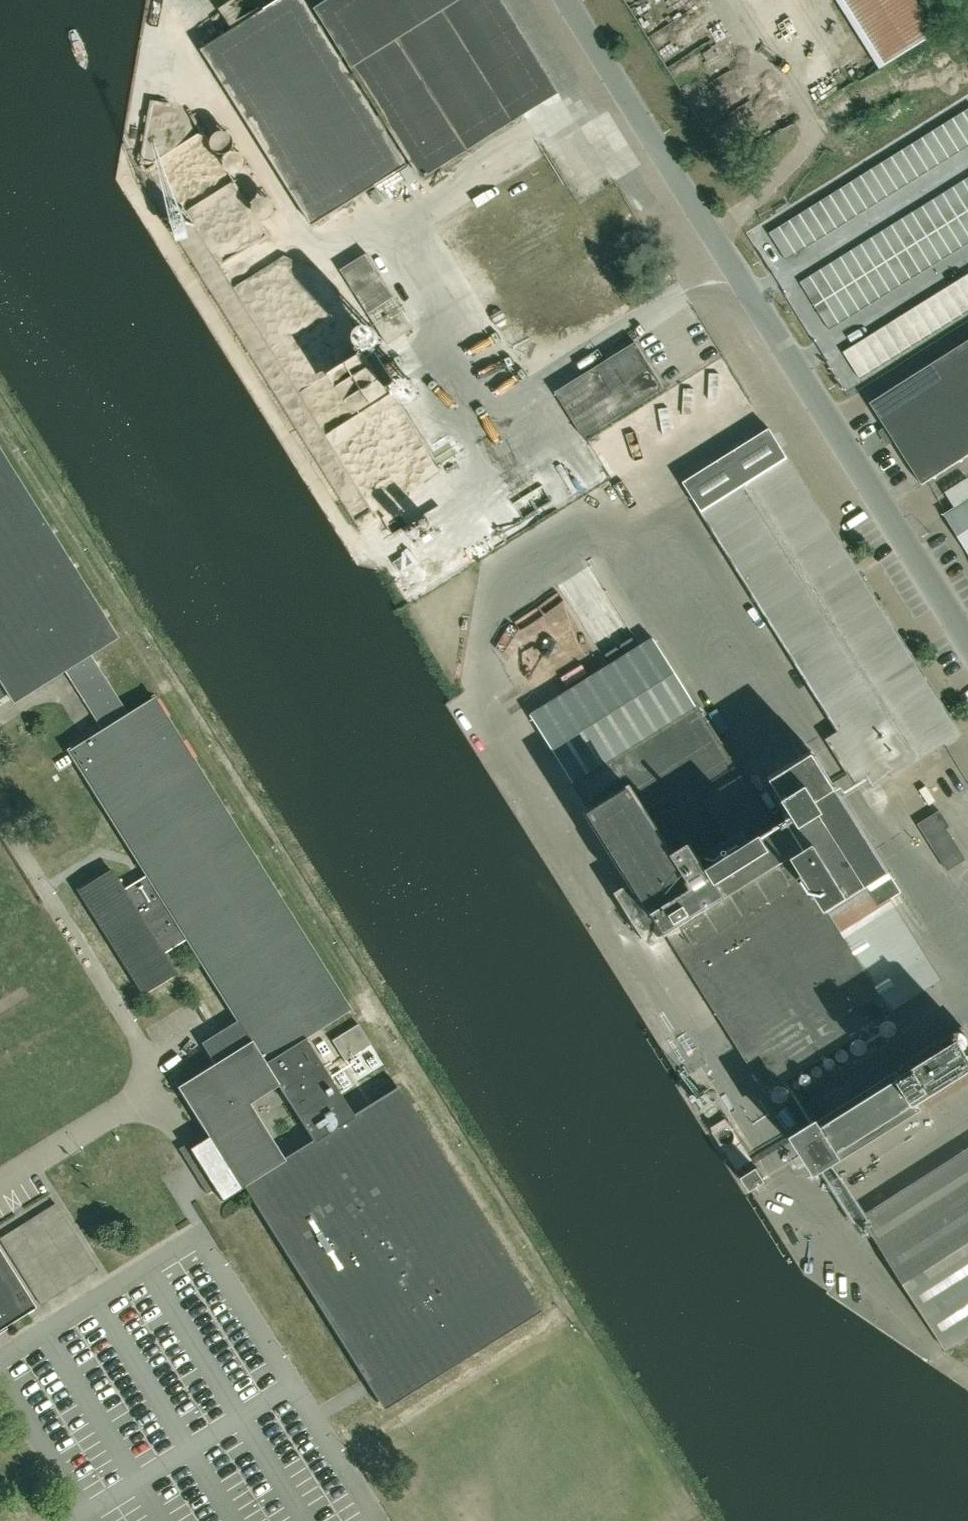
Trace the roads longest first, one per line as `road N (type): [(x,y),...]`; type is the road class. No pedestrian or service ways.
road 1 (unclassified): [(967,639),(565,0)]

